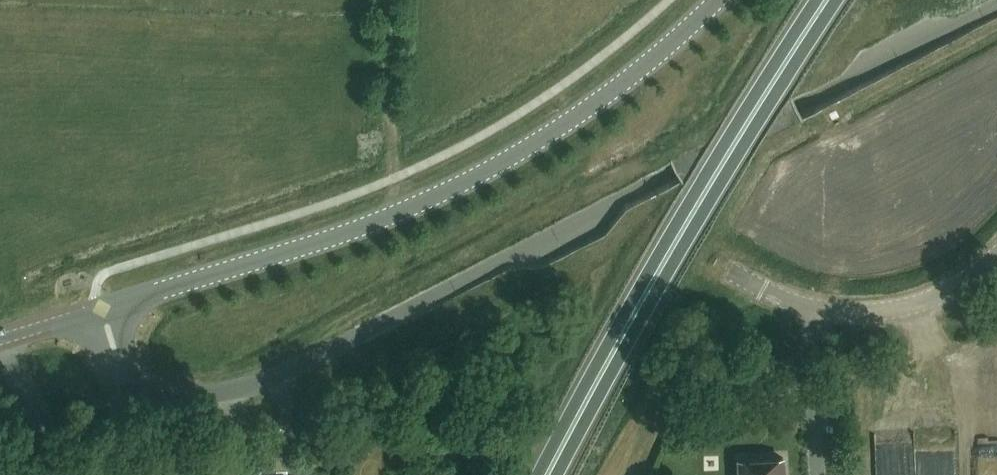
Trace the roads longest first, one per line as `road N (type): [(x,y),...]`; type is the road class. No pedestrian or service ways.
road 1 (unclassified): [(100,309),(120,363),(150,391),(246,382),(284,370),(996,6)]
road 2 (tertiary): [(100,309),(360,227),(469,180),(614,90),(718,0)]
road 3 (trunk): [(548,474),(677,239),(823,0)]
road 4 (residential): [(996,259),(959,286),(888,310),(810,309),(740,280)]
road 5 (track): [(394,0),(391,181)]

